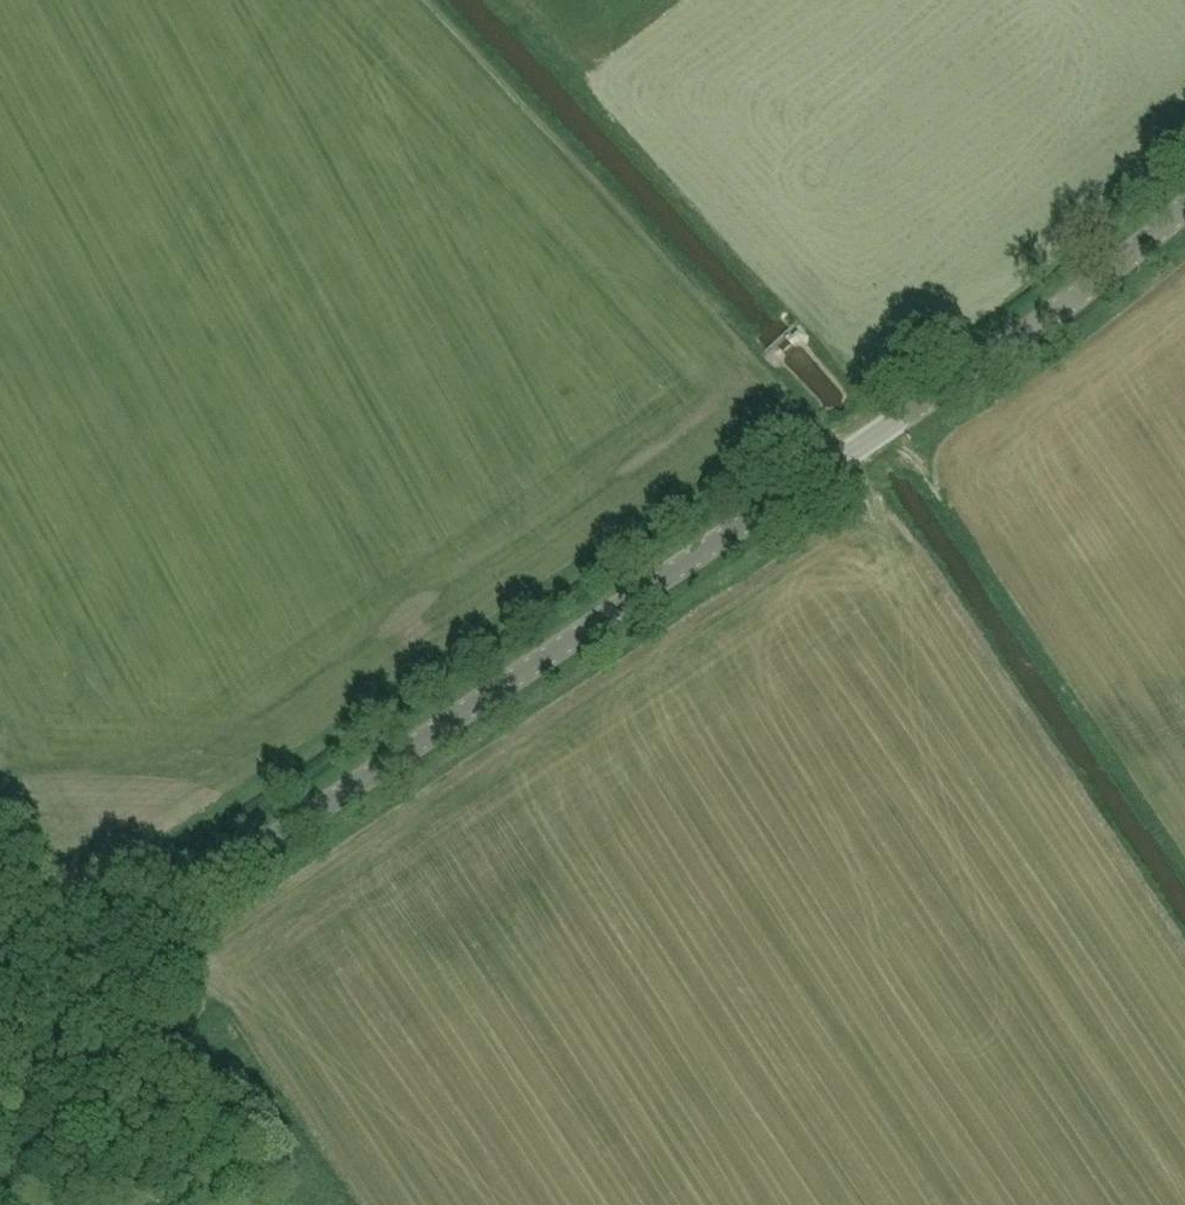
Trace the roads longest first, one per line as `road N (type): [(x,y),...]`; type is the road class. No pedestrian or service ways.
road 1 (tertiary): [(0,1017),(881,432),(1184,204)]

